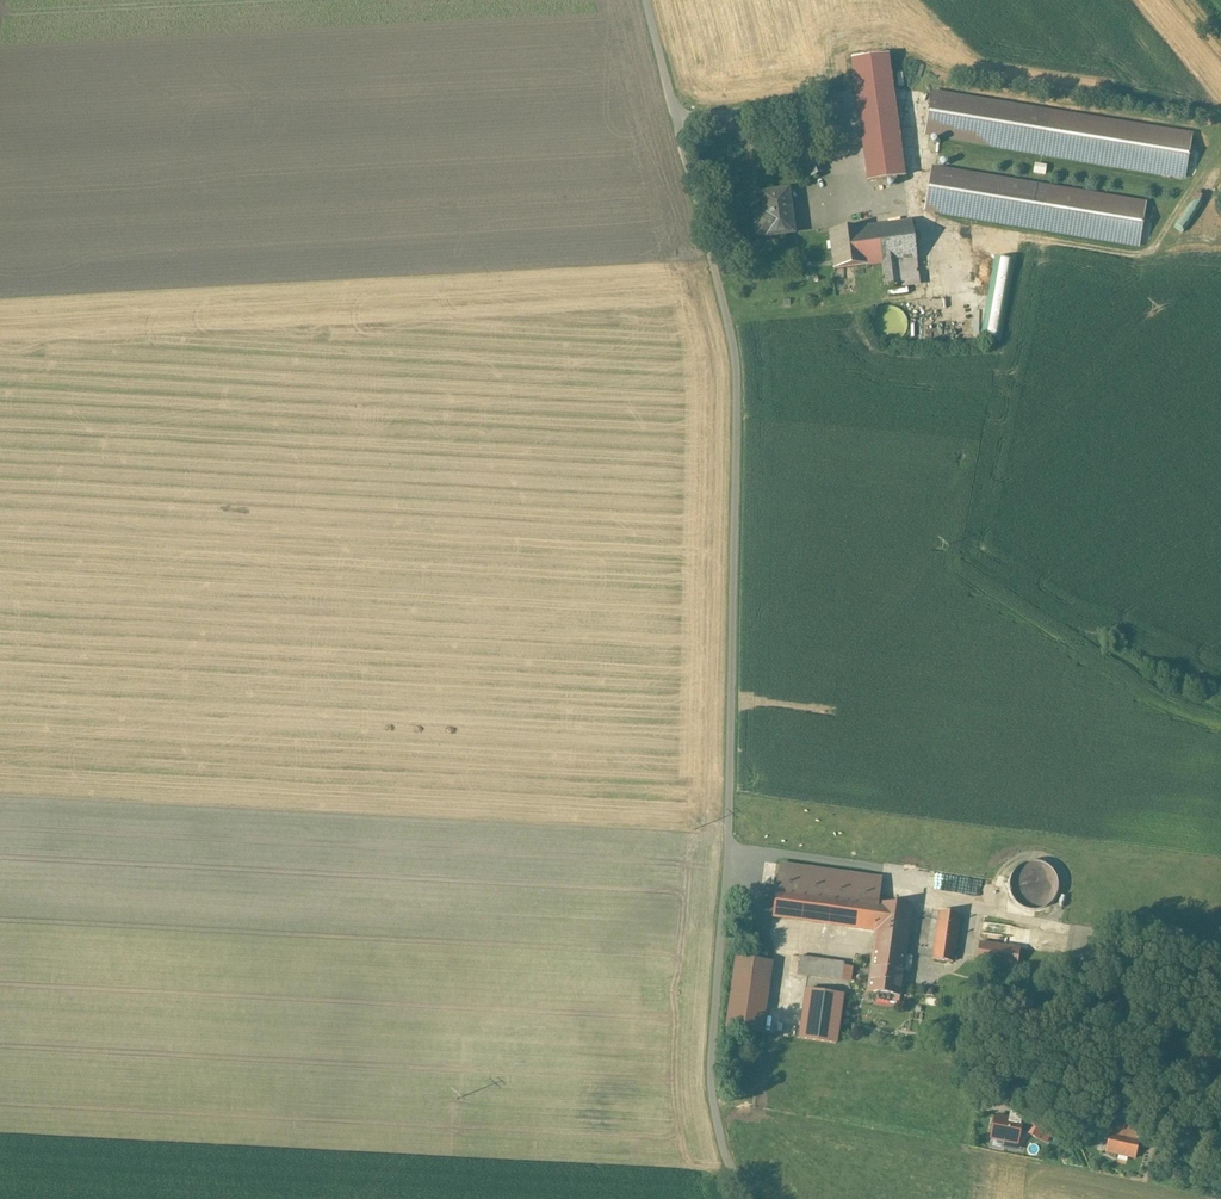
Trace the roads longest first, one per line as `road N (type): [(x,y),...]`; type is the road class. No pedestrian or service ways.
road 1 (unclassified): [(758,1198),(725,1130),(715,1053),(734,790),(733,370),(650,0)]

